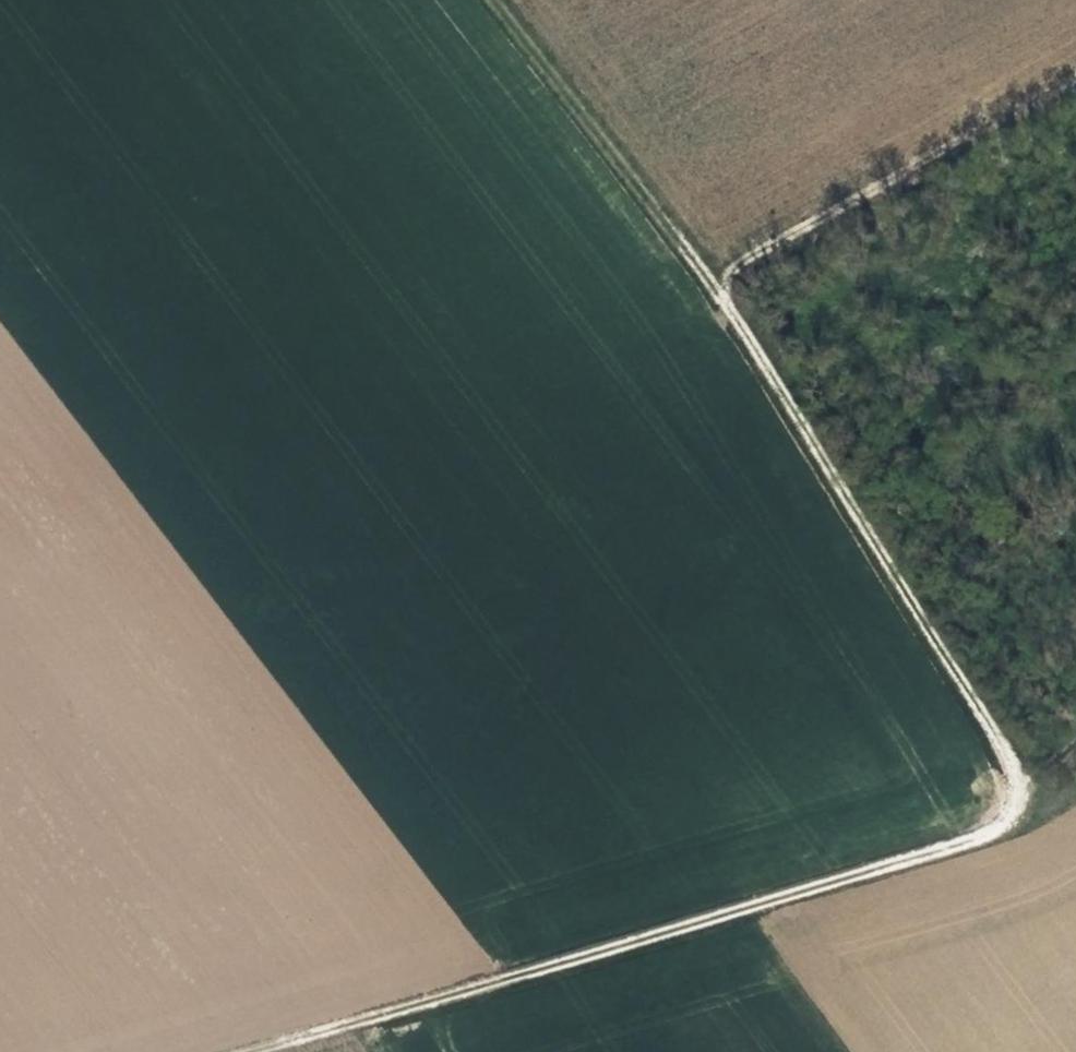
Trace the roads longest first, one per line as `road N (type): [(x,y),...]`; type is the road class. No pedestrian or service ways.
road 1 (track): [(502,0),(714,268),(784,401),(1018,759),(1027,789),(1019,819)]
road 2 (track): [(1019,819),(251,1051)]

